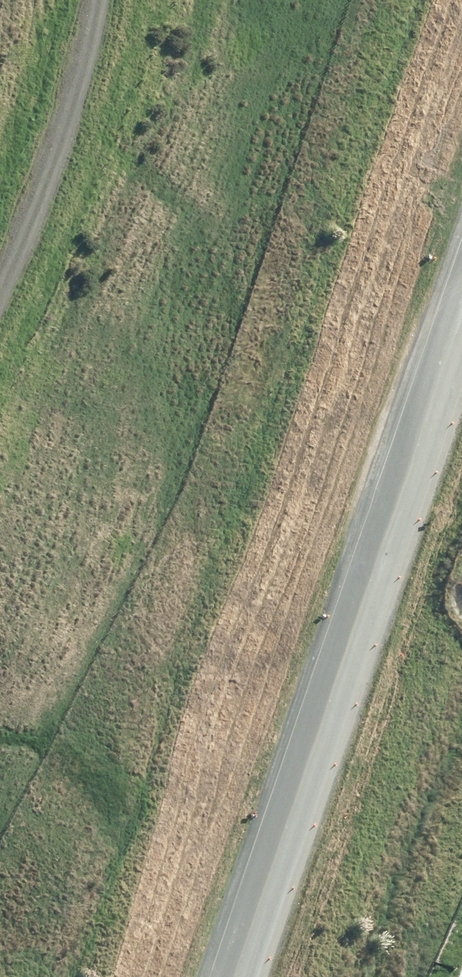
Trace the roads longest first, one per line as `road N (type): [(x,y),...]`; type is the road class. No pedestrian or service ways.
road 1 (trunk): [(184,976),(461,154)]
road 2 (unclassified): [(225,976),(461,274)]
road 3 (trunk): [(461,297),(226,976)]
road 4 (track): [(0,293),(28,237),(101,0)]

